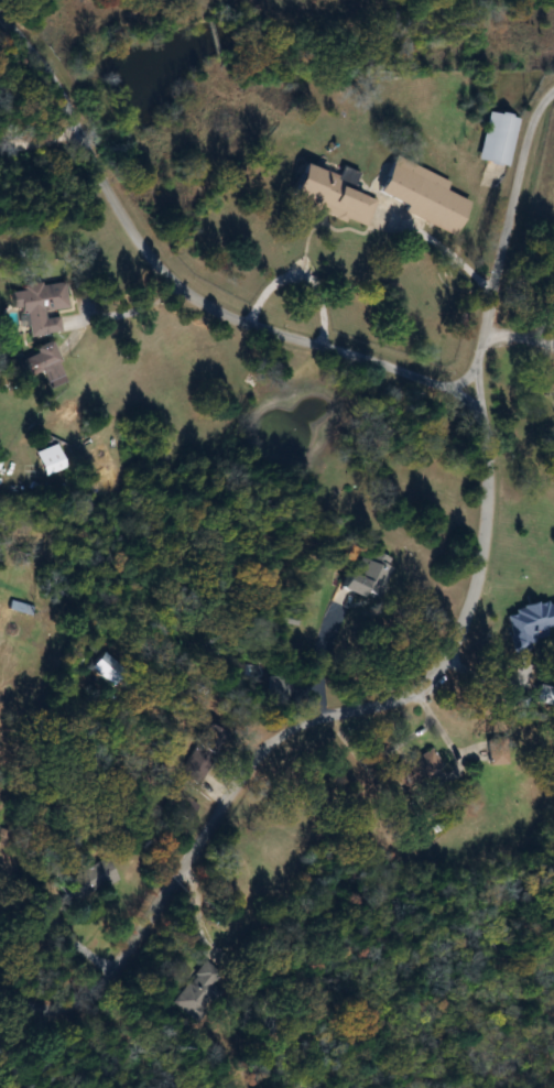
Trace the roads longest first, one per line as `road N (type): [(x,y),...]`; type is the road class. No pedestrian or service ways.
road 1 (residential): [(0,995),(46,1011),(93,1003),(258,758),(316,718),(410,696),(455,646),(485,552),(492,450),(471,394)]
road 2 (residential): [(471,394),(198,304),(145,250),(45,63),(0,23)]
road 3 (residential): [(471,394),(530,123),(553,99)]

